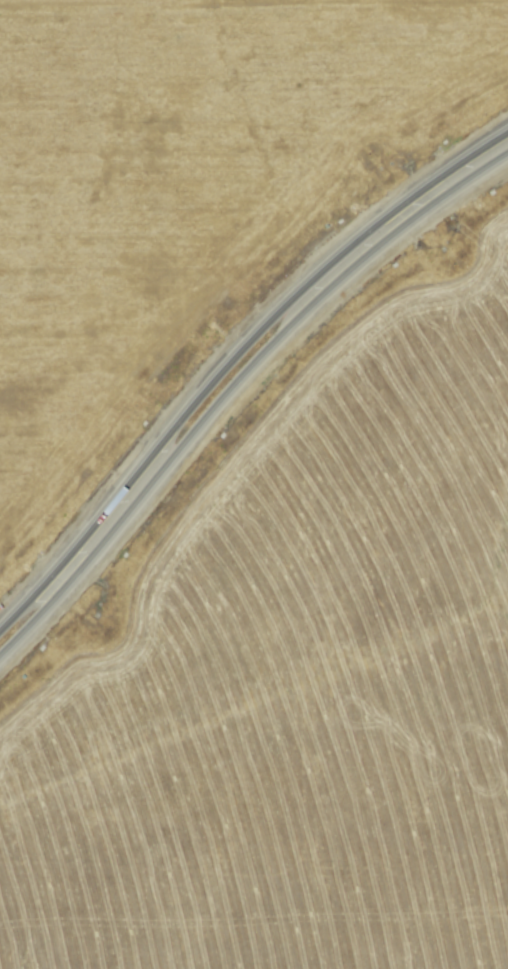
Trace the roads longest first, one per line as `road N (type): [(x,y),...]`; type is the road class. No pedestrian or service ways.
road 1 (tertiary): [(0,660),(88,570),(286,333),(365,257),(507,149)]
road 2 (tertiary): [(507,115),(373,210),(241,331),(0,619)]

